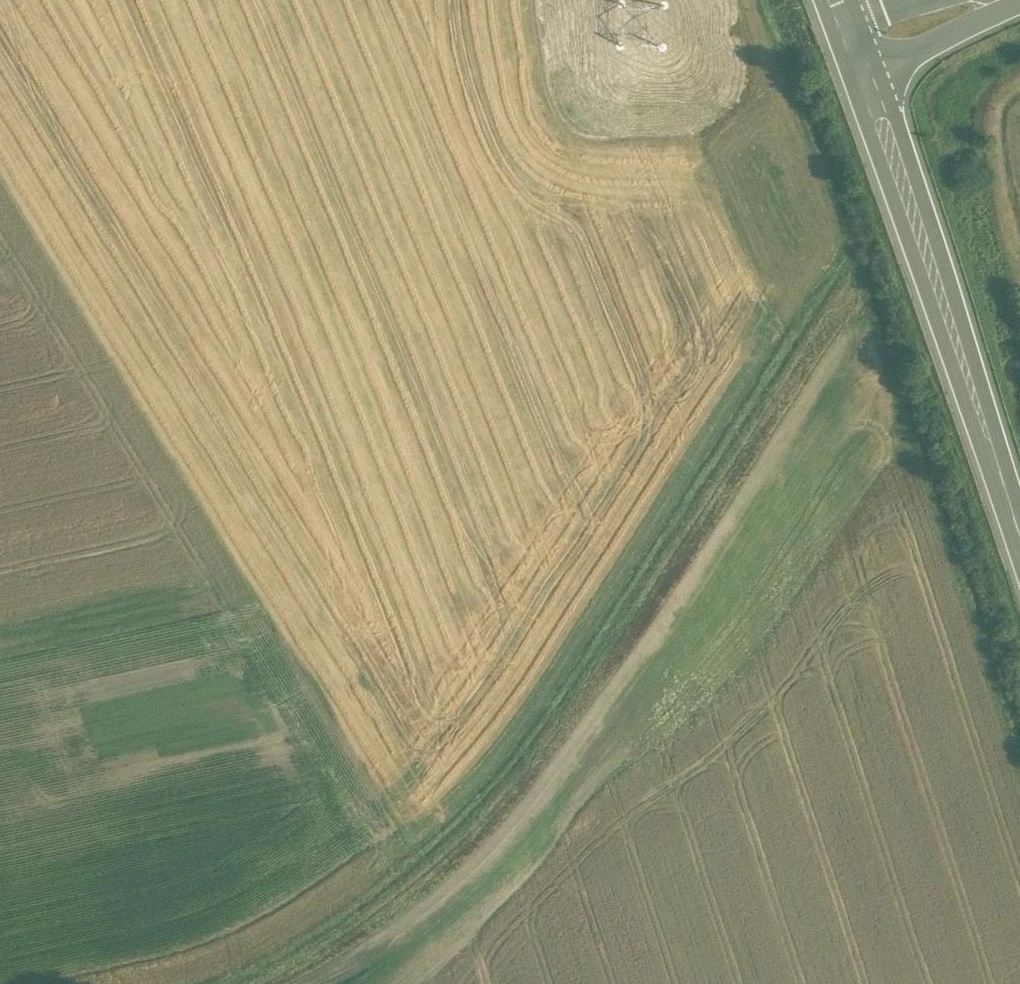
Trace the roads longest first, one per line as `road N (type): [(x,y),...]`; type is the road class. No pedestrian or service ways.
road 1 (secondary): [(854,41),(1019,539)]
road 2 (secondary): [(854,41),(982,0)]

